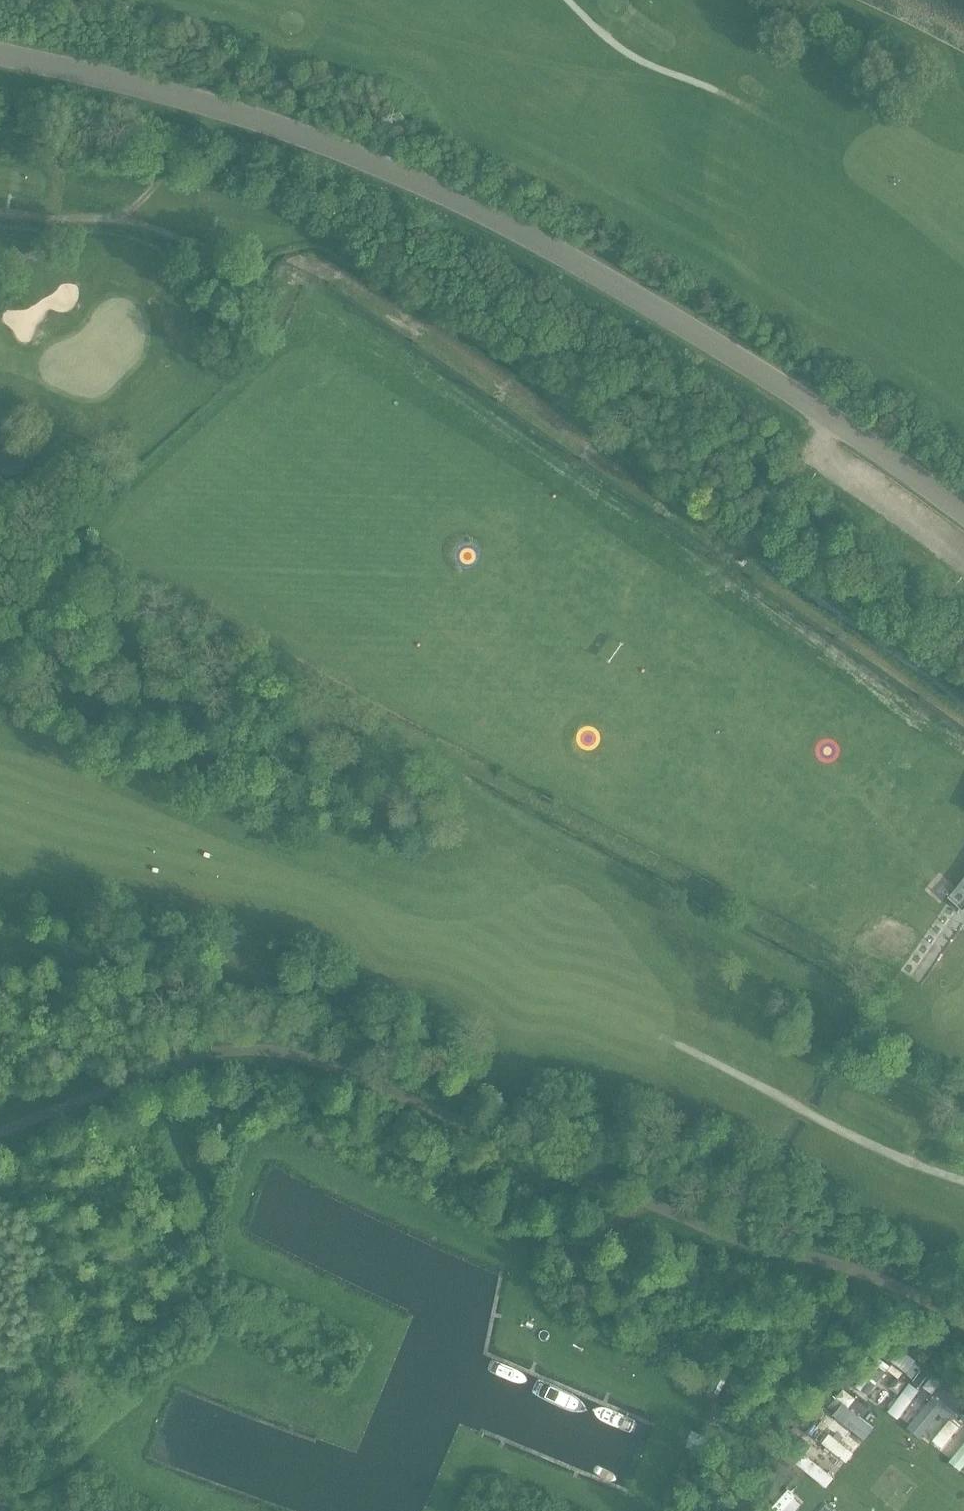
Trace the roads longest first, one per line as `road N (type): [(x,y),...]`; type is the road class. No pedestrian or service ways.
road 1 (unclassified): [(963,519),(646,298),(420,184),(124,88),(0,61)]

